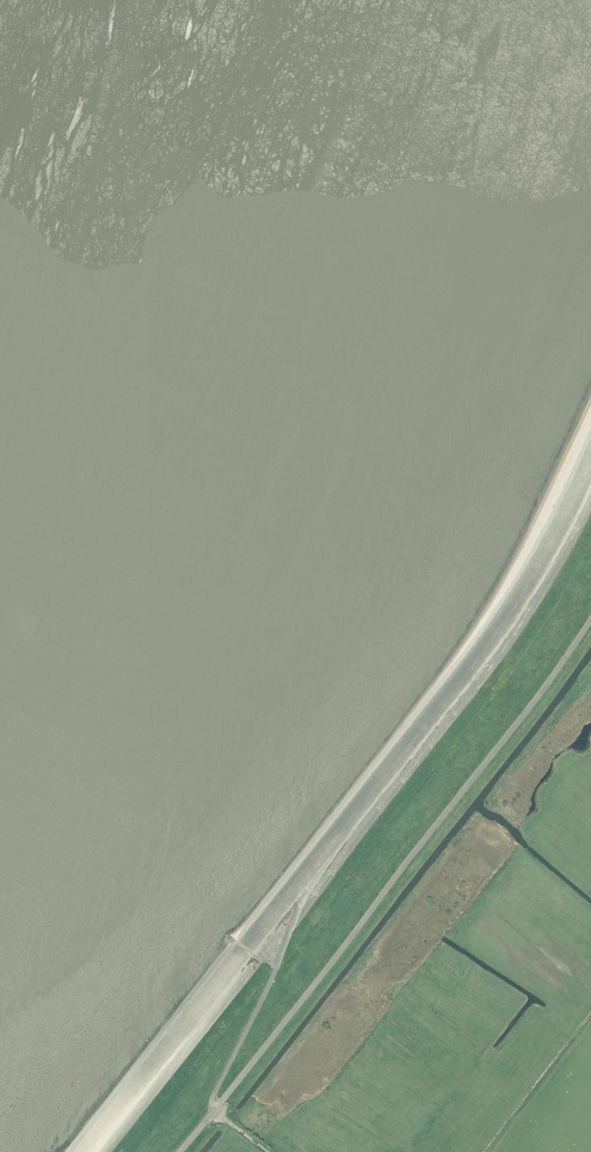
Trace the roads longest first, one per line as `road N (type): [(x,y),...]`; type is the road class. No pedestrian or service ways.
road 1 (unclassified): [(215,1110),(590,618)]

